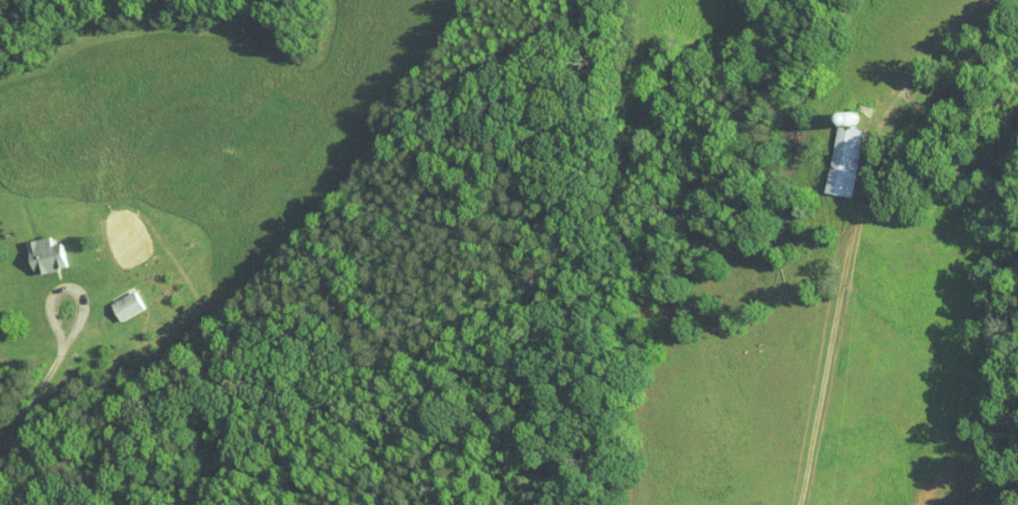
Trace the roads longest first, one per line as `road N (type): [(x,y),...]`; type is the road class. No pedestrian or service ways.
road 1 (residential): [(803,504),(870,146)]

